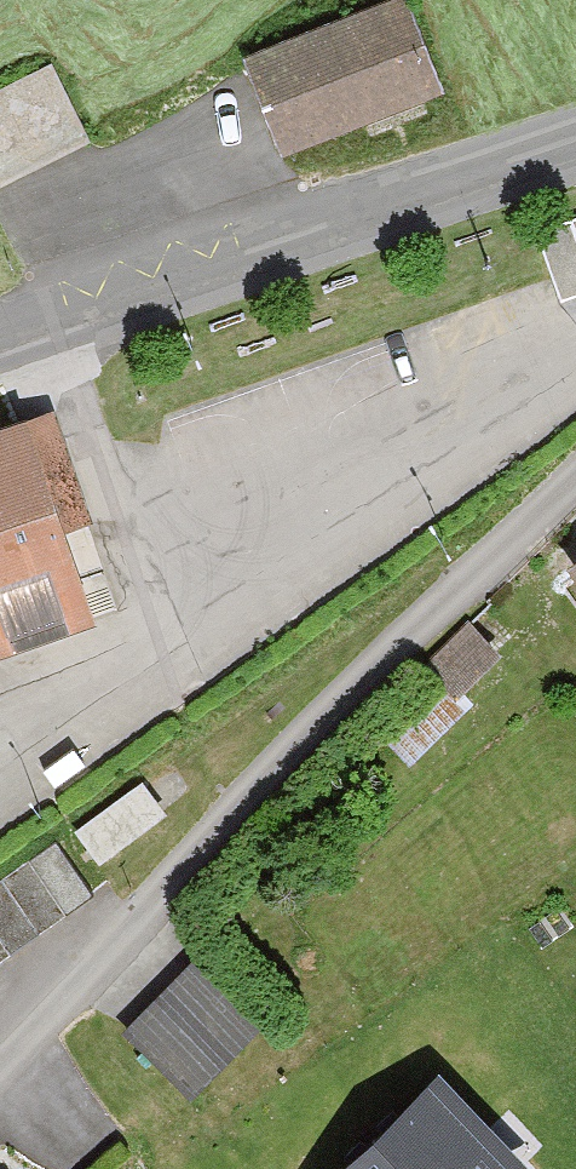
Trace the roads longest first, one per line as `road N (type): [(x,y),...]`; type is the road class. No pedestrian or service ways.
road 1 (residential): [(575,482),(271,766),(0,1059)]
road 2 (tertiary): [(0,330),(575,134)]

